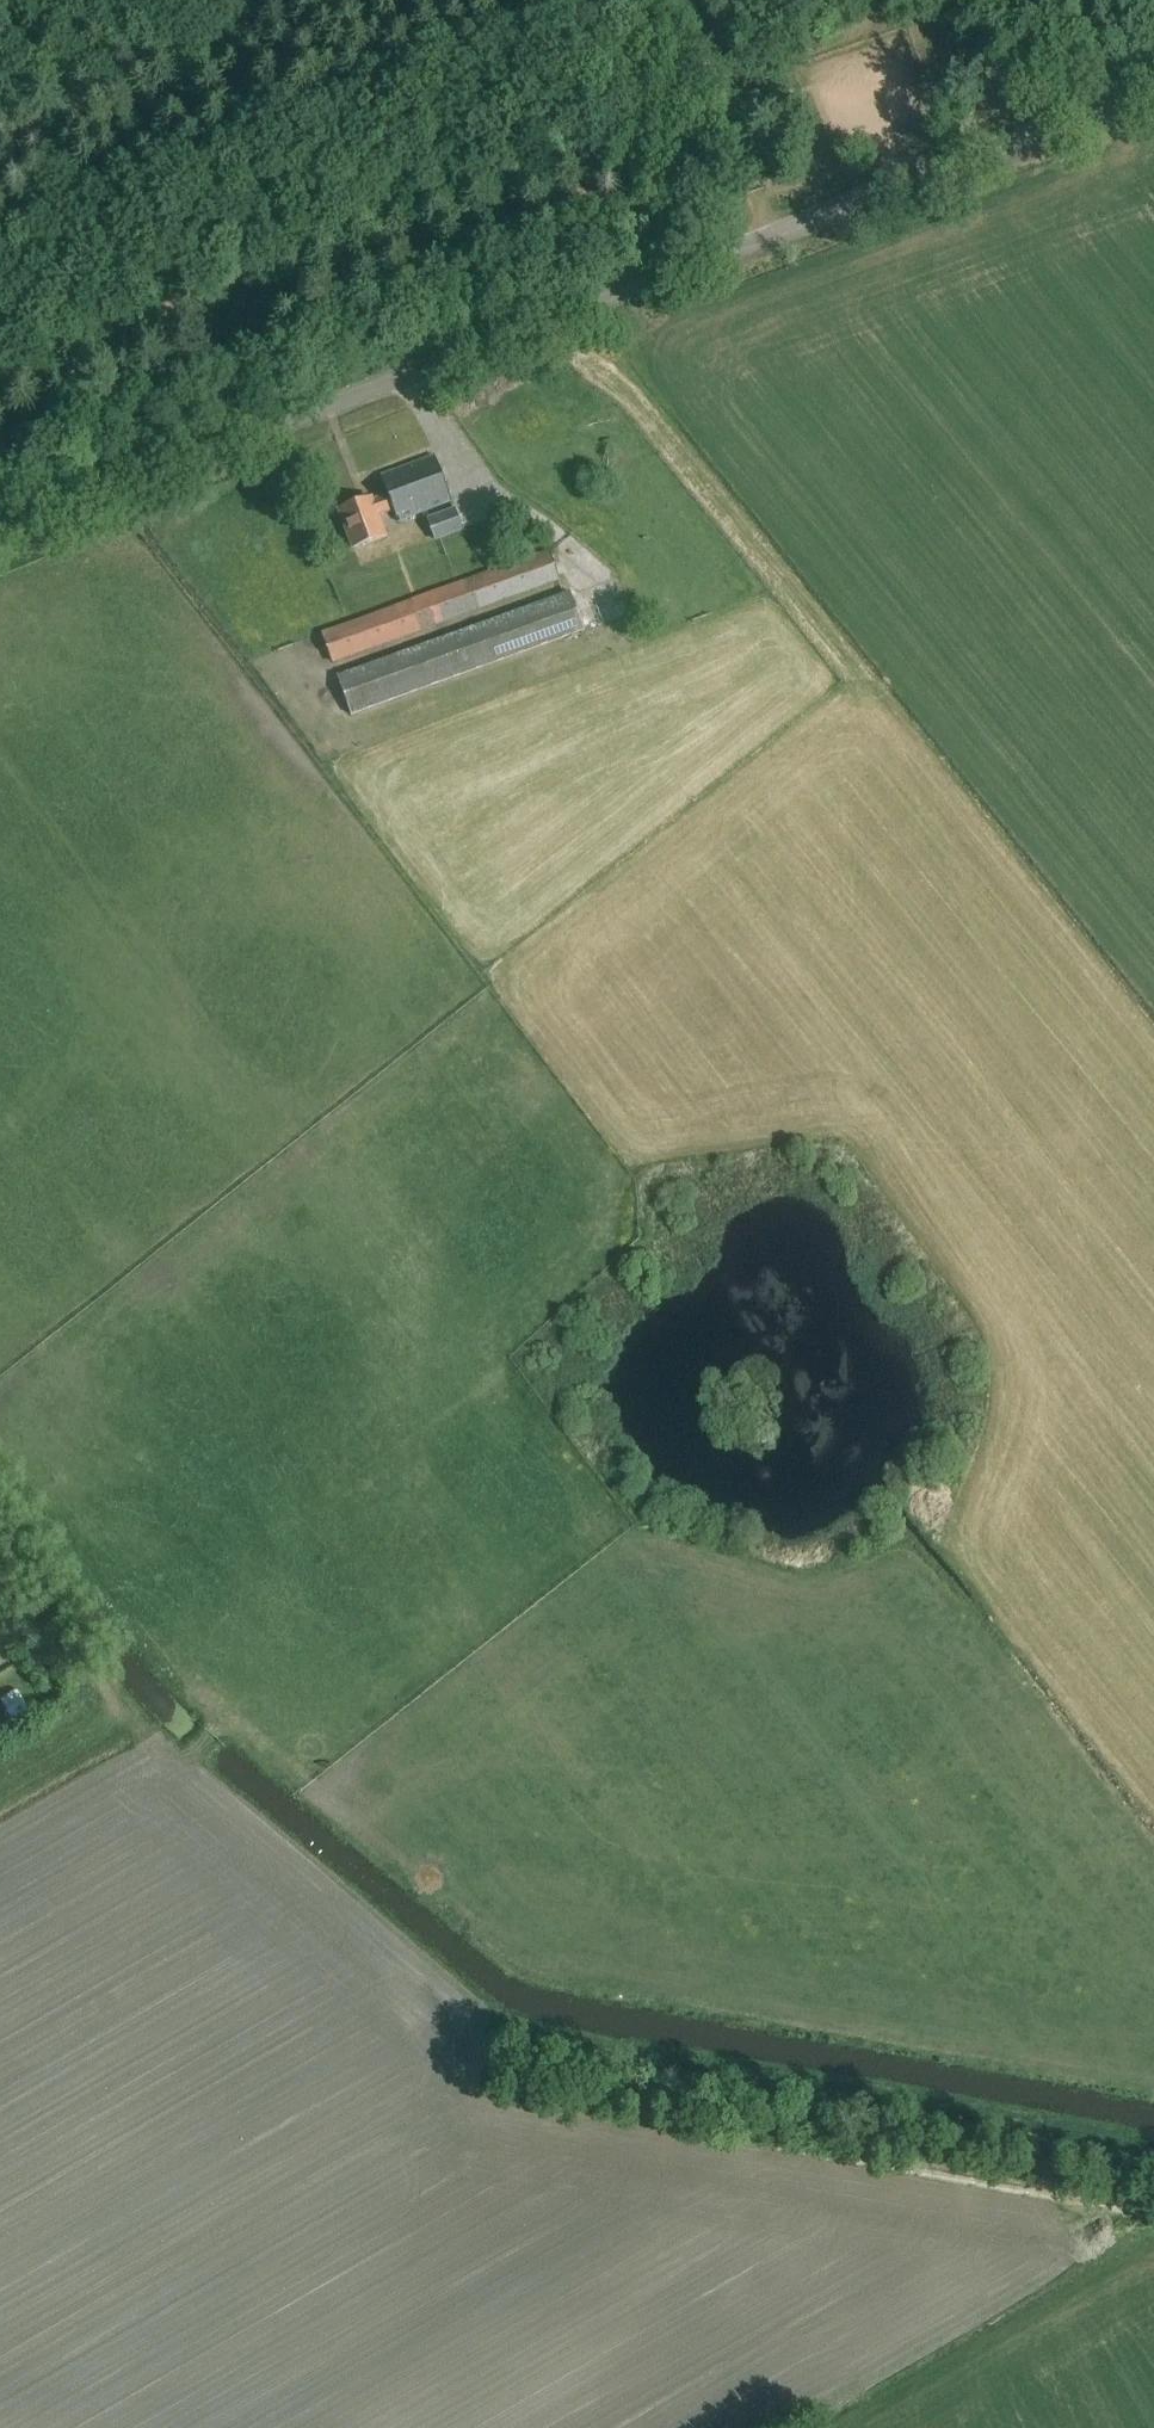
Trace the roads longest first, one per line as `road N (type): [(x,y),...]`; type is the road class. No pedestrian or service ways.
road 1 (unclassified): [(0,543),(1153,100)]
road 2 (track): [(1153,2153),(491,2024)]
road 3 (track): [(683,0),(776,246)]
road 4 (track): [(900,197),(854,84)]

